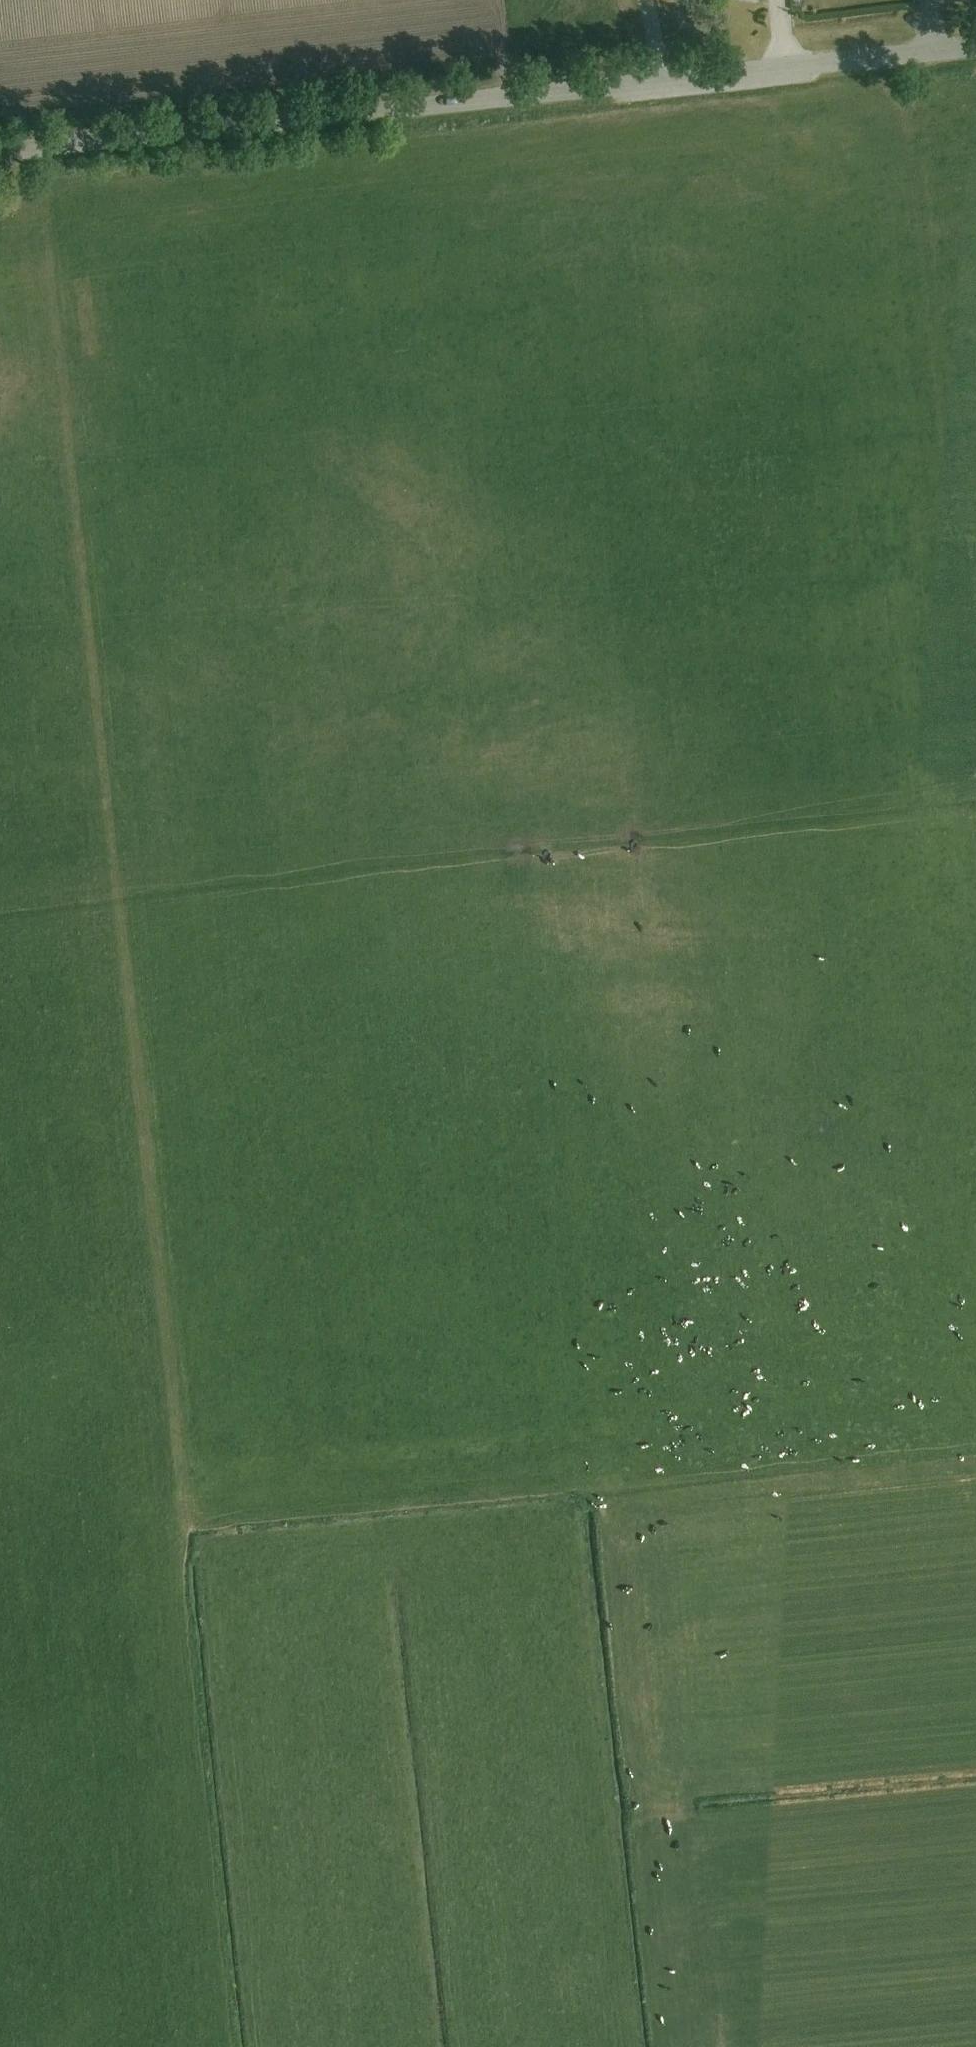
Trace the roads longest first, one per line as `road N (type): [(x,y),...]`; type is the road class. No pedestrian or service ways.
road 1 (unclassified): [(0,150),(975,45)]

